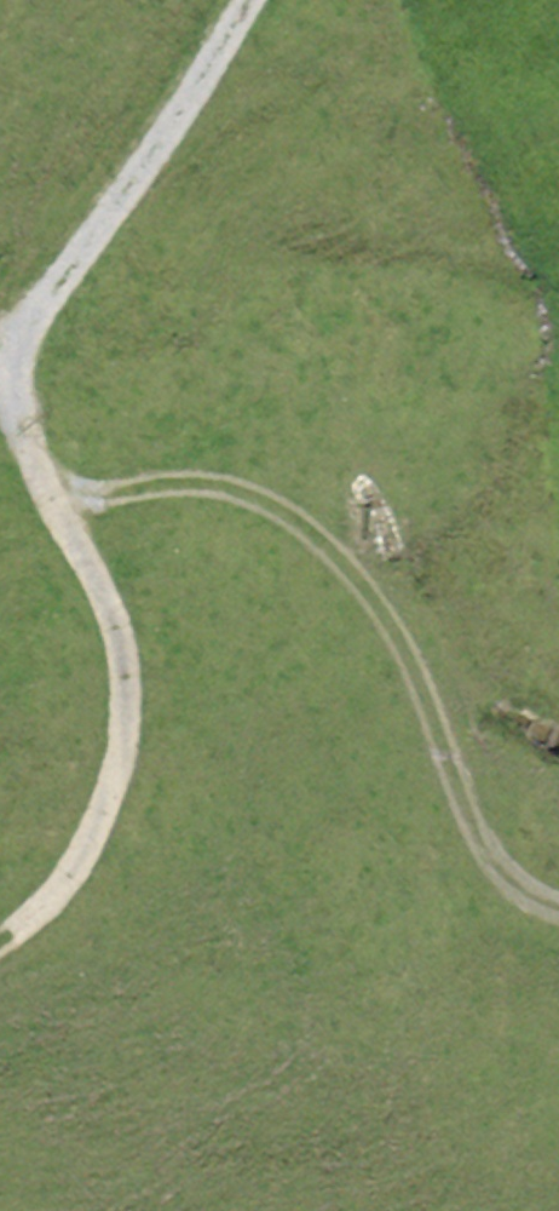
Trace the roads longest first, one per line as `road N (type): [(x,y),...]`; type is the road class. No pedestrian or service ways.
road 1 (track): [(67,511),(211,480),(298,515),(405,632),(492,843),(540,908),(558,912)]
road 2 (track): [(0,948),(72,895),(142,756),(119,606),(32,434),(30,343)]
road 3 (track): [(30,343),(255,0)]

